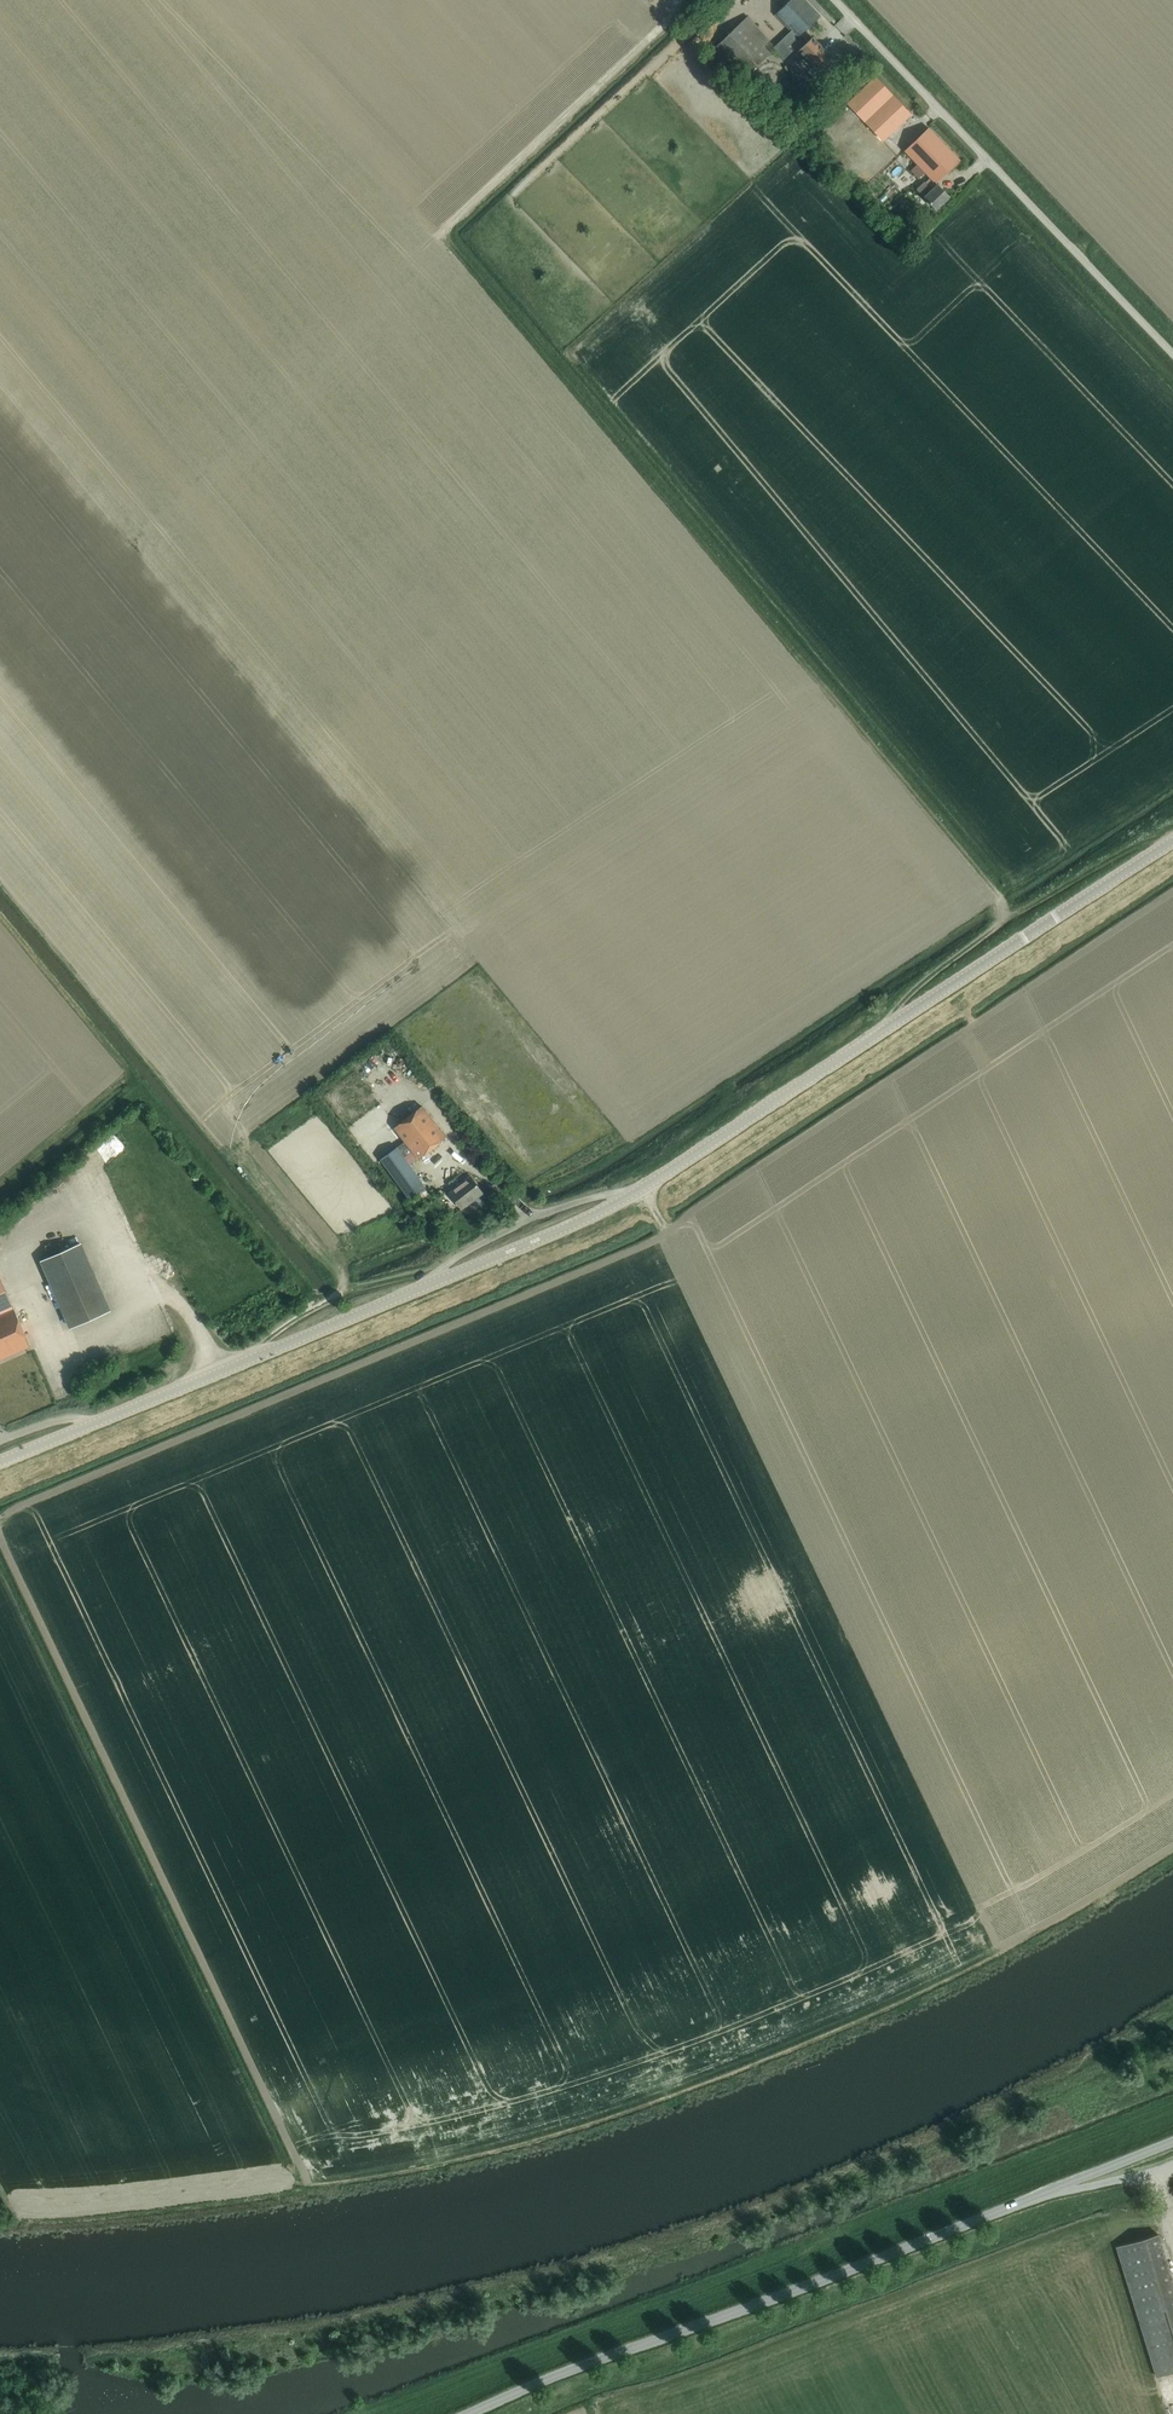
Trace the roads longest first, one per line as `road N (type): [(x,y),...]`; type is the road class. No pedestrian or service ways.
road 1 (tertiary): [(0,1464),(580,1224),(1172,840)]
road 2 (unclassified): [(460,2413),(1172,2141)]
road 3 (unclassified): [(1172,347),(839,0)]

